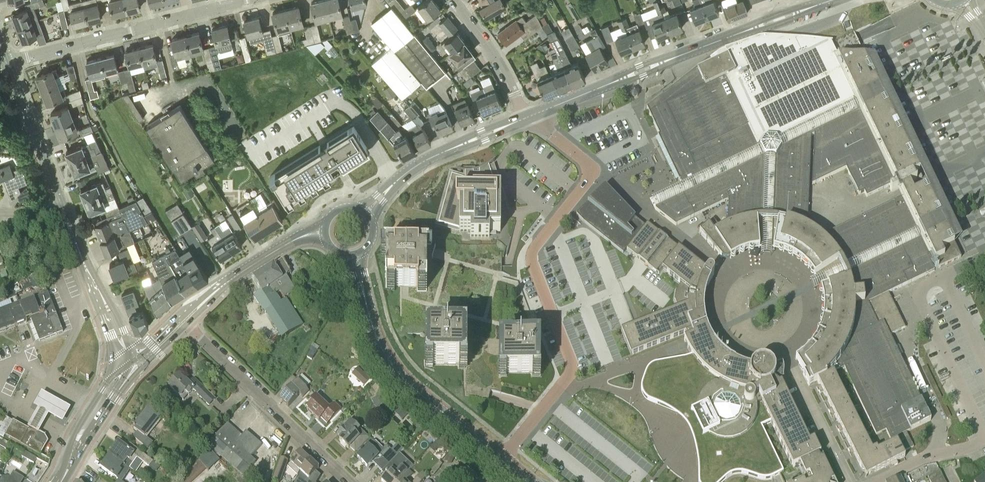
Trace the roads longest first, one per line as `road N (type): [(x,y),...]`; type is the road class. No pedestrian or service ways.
road 1 (residential): [(527,428),(572,370),(532,251),(594,171),(529,116)]
road 2 (secondary): [(529,116),(835,0)]
road 3 (tertiary): [(501,458),(387,358),(355,253)]
road 4 (residential): [(351,481),(186,325)]
road 5 (residential): [(27,57),(243,0)]
road 6 (secondary): [(364,213),(428,160),(529,116)]
road 7 (tertiary): [(61,201),(6,62)]
road 8 (residential): [(984,365),(941,275),(984,256)]
road 9 (residential): [(529,116),(454,0)]
road 10 (secondary): [(127,365),(86,411),(67,471)]
road 11 (secondary): [(67,471),(139,370)]
road 12 (secondary): [(229,280),(136,358)]
road 13 (residential): [(872,481),(984,439)]

